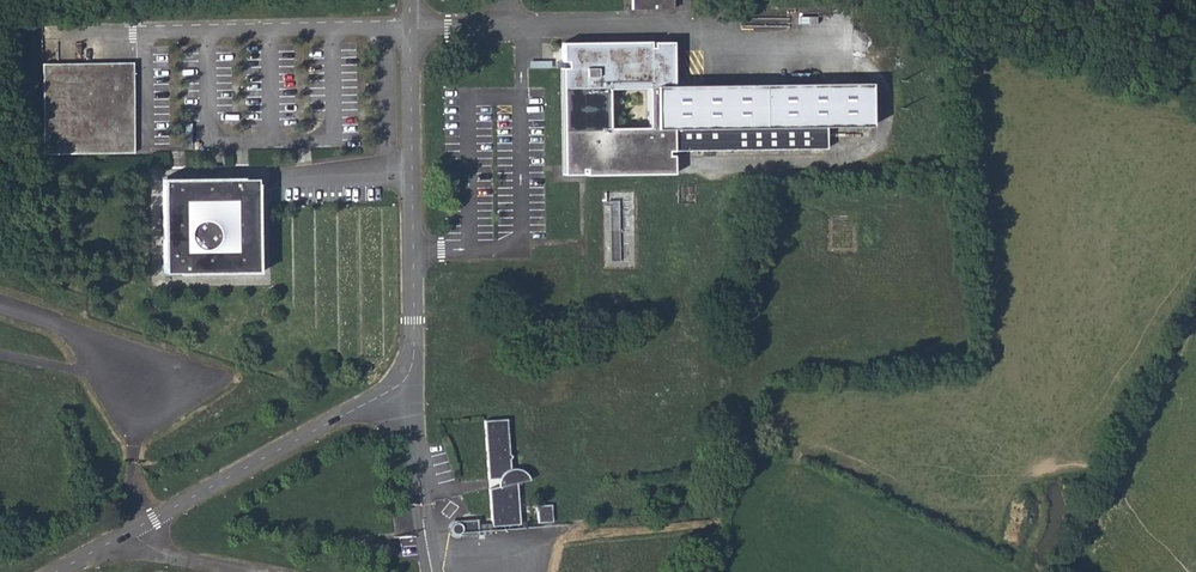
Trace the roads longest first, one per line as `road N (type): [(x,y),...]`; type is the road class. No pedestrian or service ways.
road 1 (unclassified): [(410,29),(408,390),(433,571)]
road 2 (unclassified): [(410,29),(143,38)]

